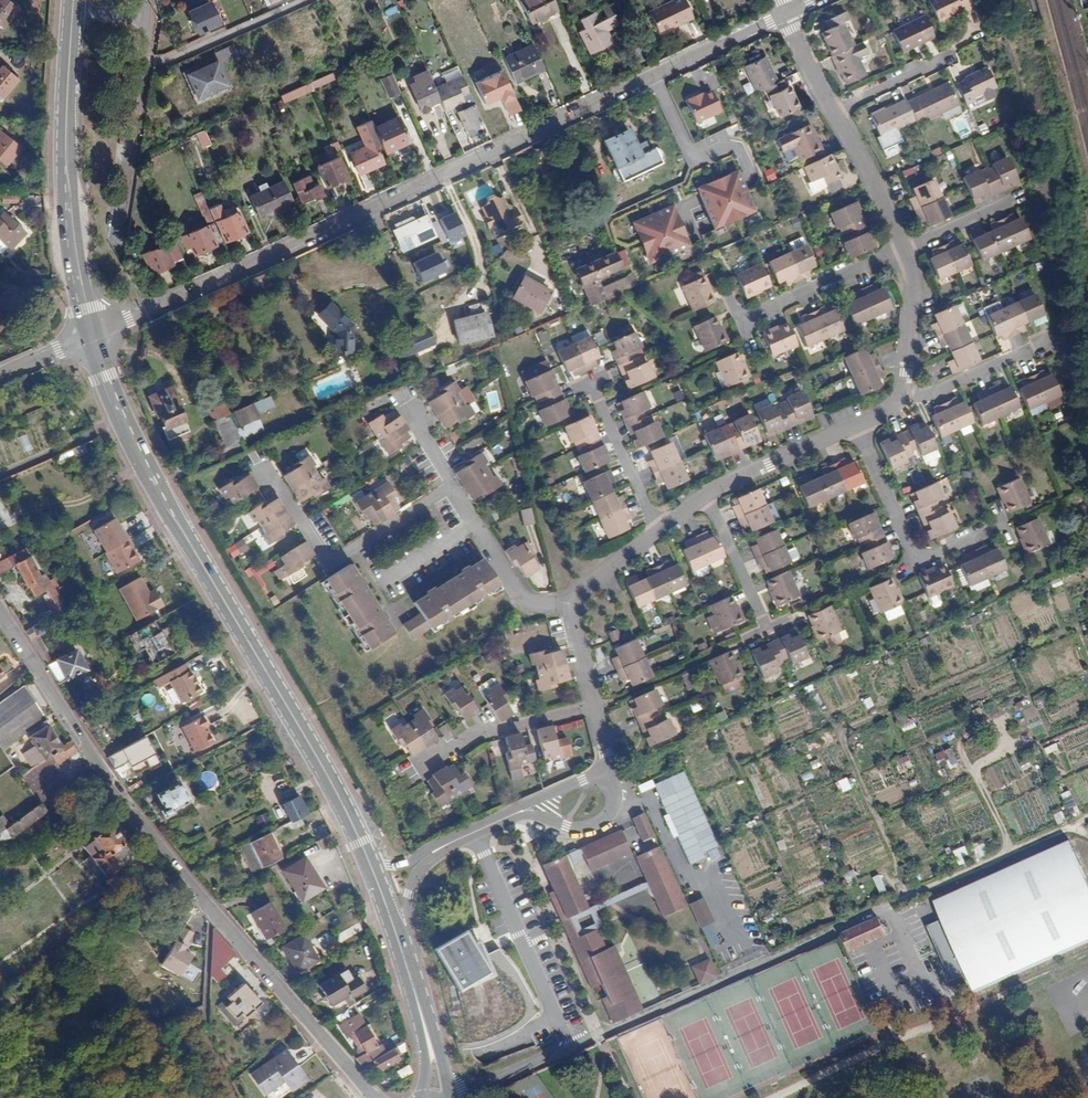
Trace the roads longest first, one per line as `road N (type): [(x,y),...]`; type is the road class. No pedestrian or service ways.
road 1 (residential): [(92,334),(785,14)]
road 2 (secondary): [(92,334),(142,456),(372,865)]
road 3 (residential): [(1006,859),(571,1049)]
road 4 (residential): [(0,613),(91,757),(213,909)]
road 5 (secondary): [(71,21),(65,137),(92,334)]
road 6 (residential): [(274,470),(335,565),(455,493)]
road 7 (residential): [(213,909),(376,1097)]
road 8 (residential): [(858,425),(918,562),(1002,528)]
road 9 (residential): [(475,831),(571,1049)]
road 10 (residential): [(146,20),(146,77),(119,234)]
road 11 (unclassified): [(213,909),(206,1037),(236,1097)]
road 12 (residential): [(592,706),(483,732),(418,766)]
road 13 (residential): [(902,246),(740,318)]
road 14 (residential): [(455,493),(527,601),(567,605)]
road 15 (residential): [(660,534),(592,384)]
road 16 (residential): [(709,493),(858,425)]
road 17 (residential): [(902,406),(915,279),(902,246)]
road 18 (residential): [(902,406),(1045,341)]
road 19 (residential): [(902,246),(833,110)]
road 20 (residential): [(515,813),(583,830),(605,822),(614,809),(605,772)]
road 21 (residential): [(709,493),(762,628)]
road 22 (residential): [(833,110),(949,58)]
road 23 (residential): [(1015,194),(902,246)]

